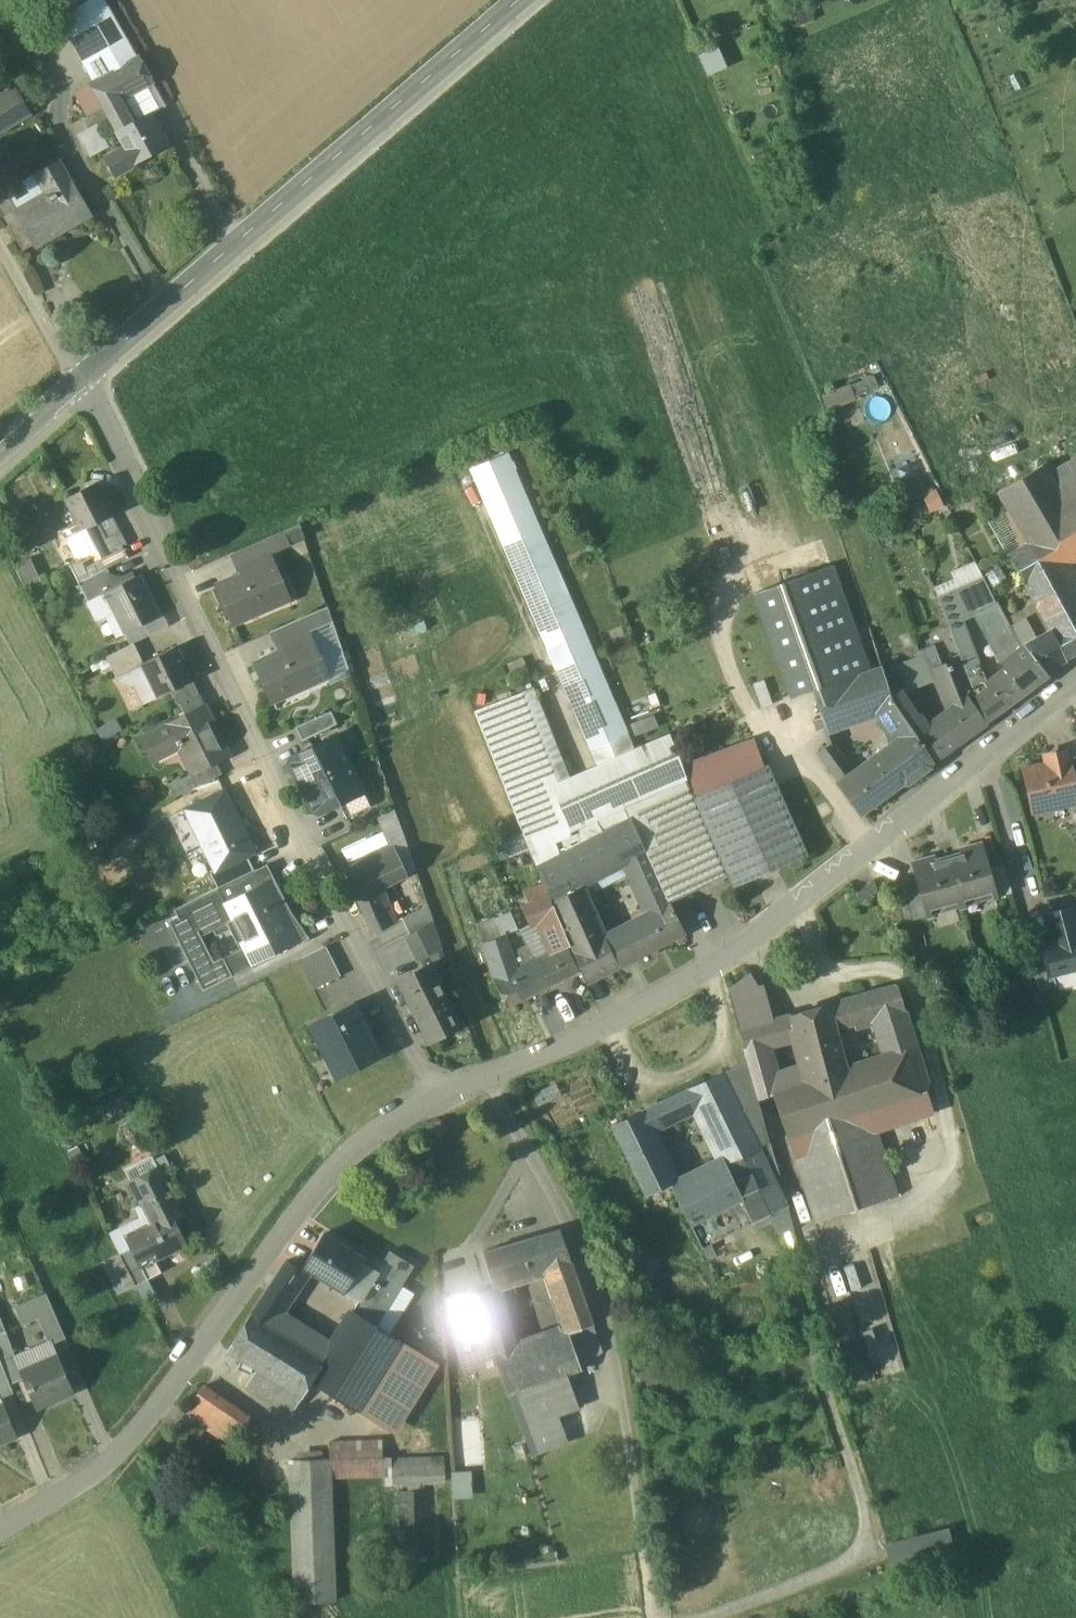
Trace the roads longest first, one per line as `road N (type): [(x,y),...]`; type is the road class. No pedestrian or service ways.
road 1 (track): [(699,1617),(793,1590),(867,1555),(873,1526),(792,1275),(868,1234),(938,1210),(956,1168),(905,977),(866,976),(830,988)]
road 2 (residential): [(437,1099),(78,381)]
road 3 (residential): [(495,1074),(609,1027),(712,971),(978,769),(1075,684)]
road 4 (residential): [(0,1530),(59,1497),(131,1438),(315,1190),(384,1123),(437,1099)]
road 5 (secondary): [(529,0),(78,381)]
road 6 (residential): [(495,1074),(606,1321),(626,1408),(653,1617)]
road 7 (track): [(0,243),(78,381)]

